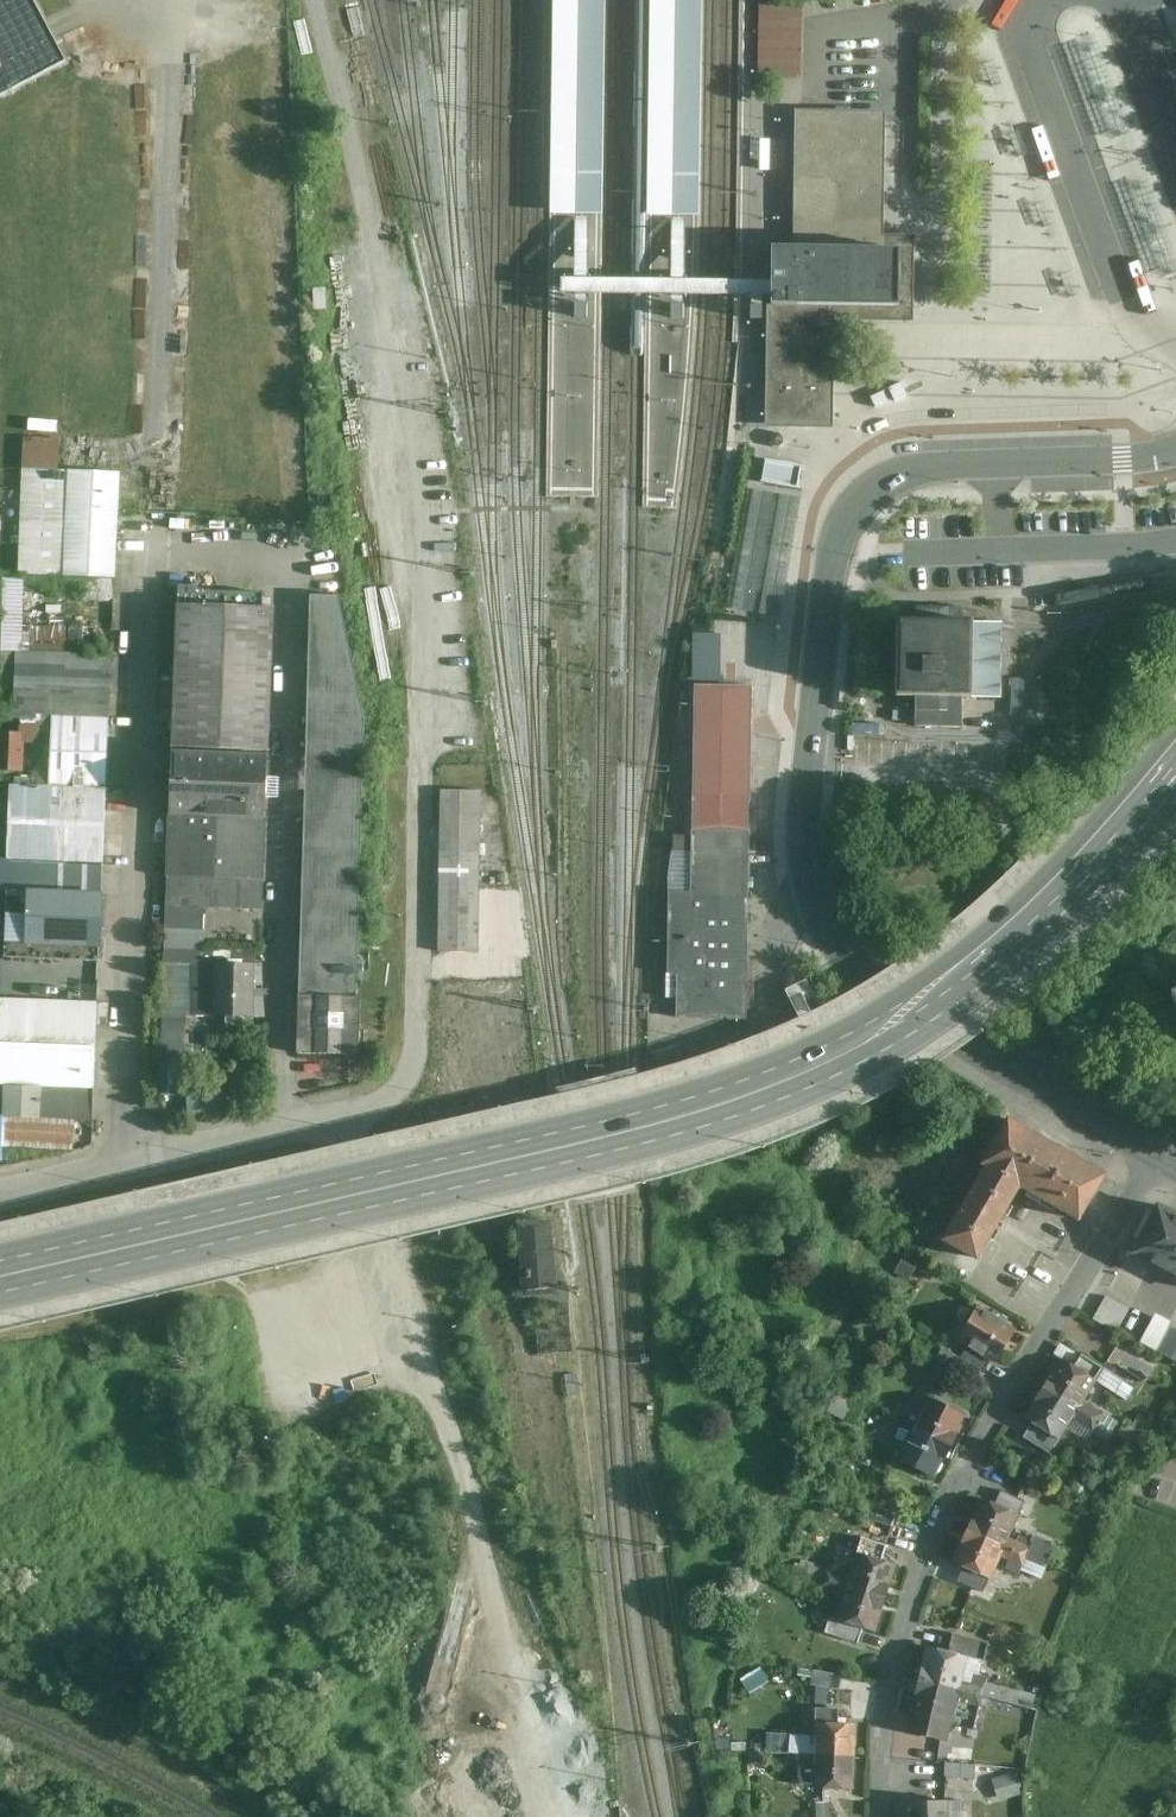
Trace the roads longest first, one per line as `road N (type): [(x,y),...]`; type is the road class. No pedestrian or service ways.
road 1 (tertiary): [(1175,764),(1060,895),(987,962),(887,1031),(789,1080),(548,1153),(0,1278)]
road 2 (residential): [(1175,454),(912,470),(862,498),(836,543),(805,815),(815,911),(835,947),(864,978),(1021,1078)]
road 3 (residential): [(881,1816),(882,1720),(911,1591),(961,1481),(1151,1155)]
road 4 (residential): [(129,1162),(154,533)]
road 5 (residential): [(286,1124),(300,539)]
road 6 (track): [(381,1273),(508,1232),(511,1307),(540,1398),(559,1568)]
road 7 (residential): [(1021,1078),(1175,913)]
road 8 (track): [(505,1610),(553,1816)]
road 9 (residential): [(129,1162),(286,1124)]
road 10 (residential): [(1021,1078),(1151,1155)]
road 11 (residential): [(0,1193),(129,1162)]
road 12 (residential): [(286,1124),(412,1093)]

